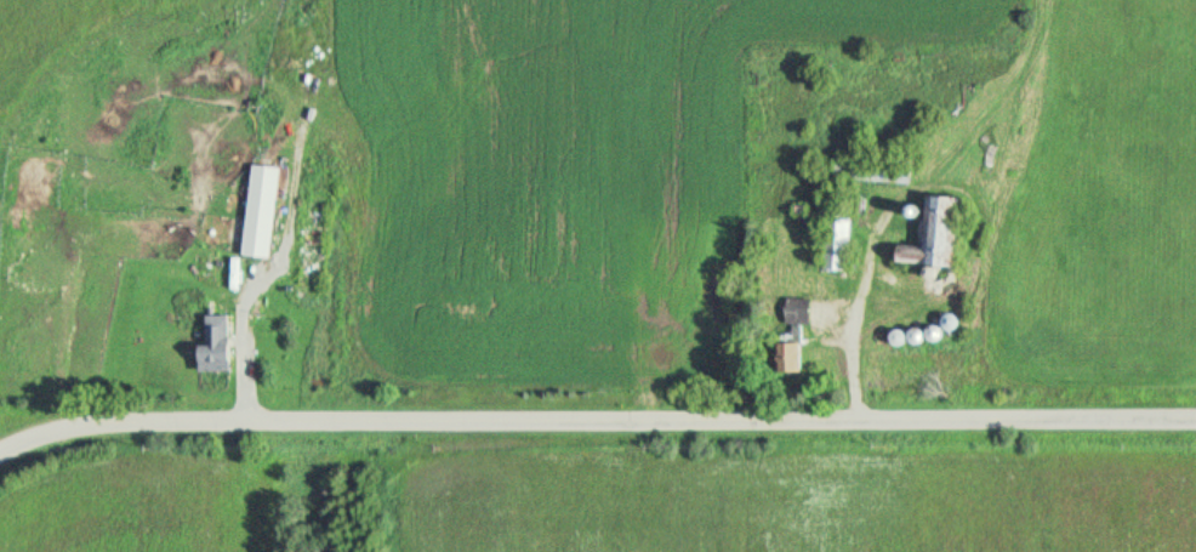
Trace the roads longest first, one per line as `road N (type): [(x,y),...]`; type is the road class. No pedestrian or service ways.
road 1 (tertiary): [(0,460),(67,432),(175,423),(1195,419)]

